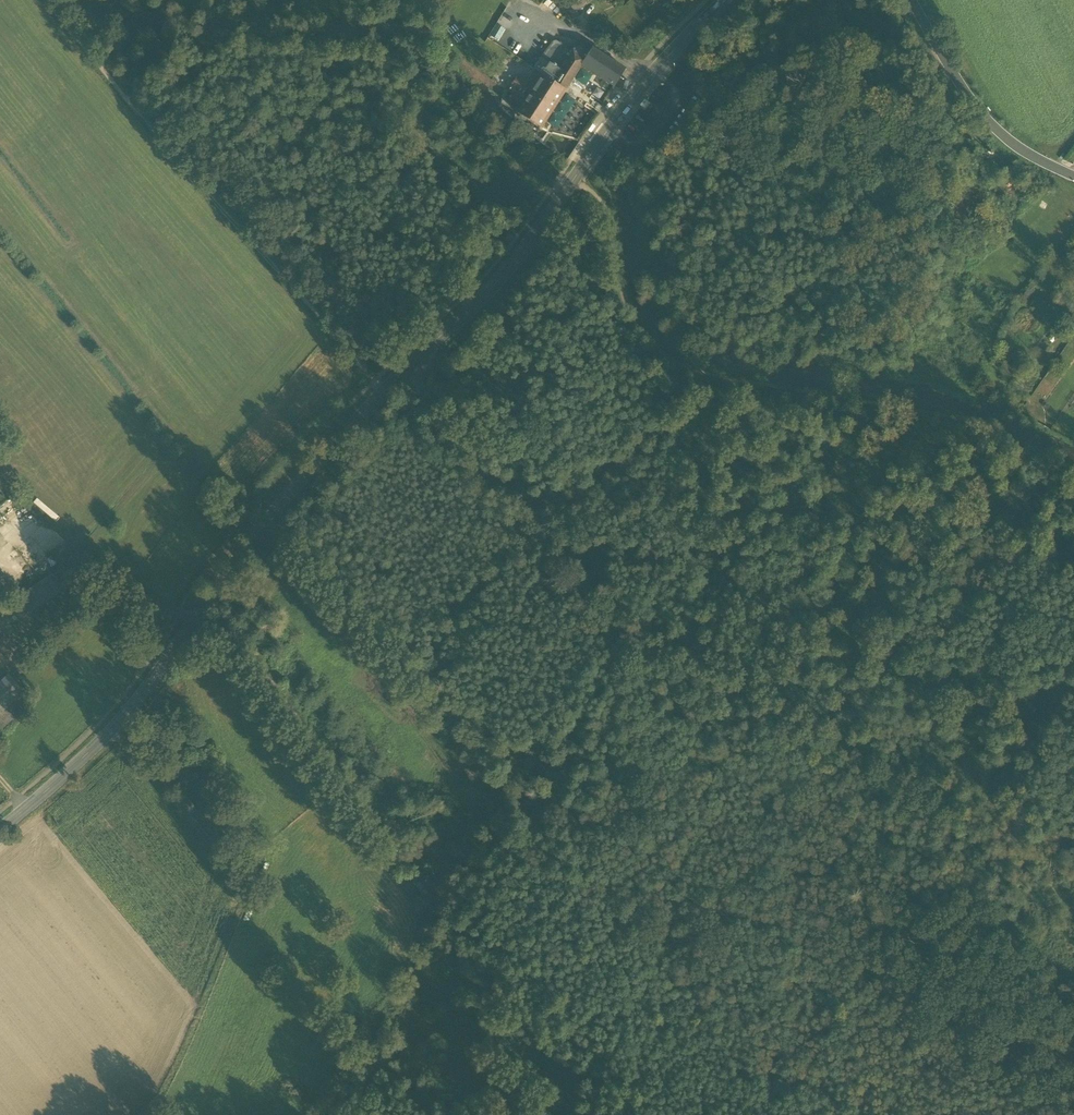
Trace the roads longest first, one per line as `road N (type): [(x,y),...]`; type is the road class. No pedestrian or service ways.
road 1 (secondary): [(0,829),(114,730),(259,529),(512,265),(642,86),(727,0)]
road 2 (track): [(992,1114),(936,1080),(766,932),(633,883),(486,1114)]
road 3 (tertiary): [(1073,175),(1016,146),(985,116),(911,0)]
road 4 (track): [(243,888),(114,730)]

